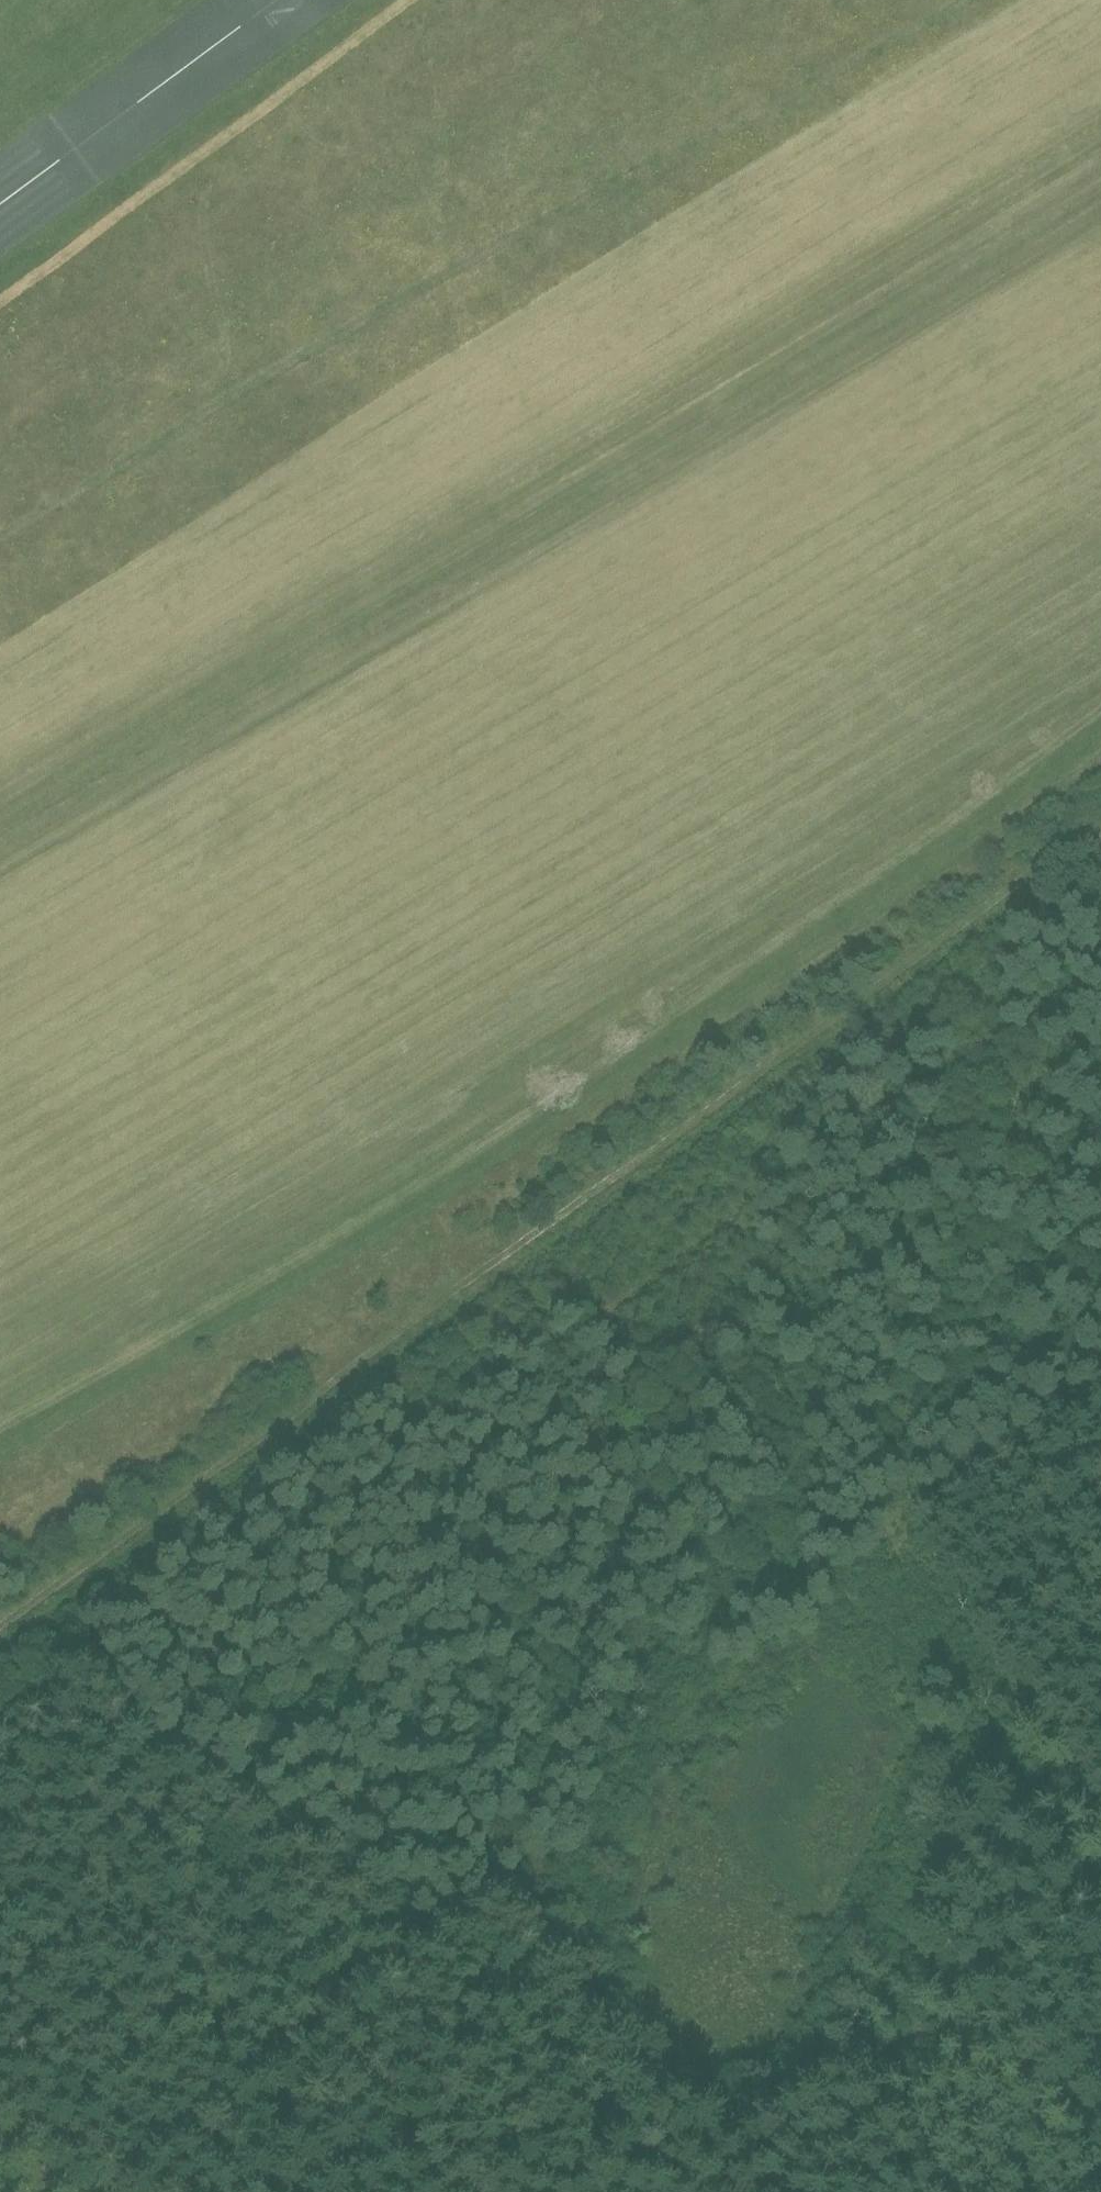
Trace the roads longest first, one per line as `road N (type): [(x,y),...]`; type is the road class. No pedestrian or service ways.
road 1 (track): [(1100,815),(0,1598)]
road 2 (track): [(1100,1458),(990,1577)]

